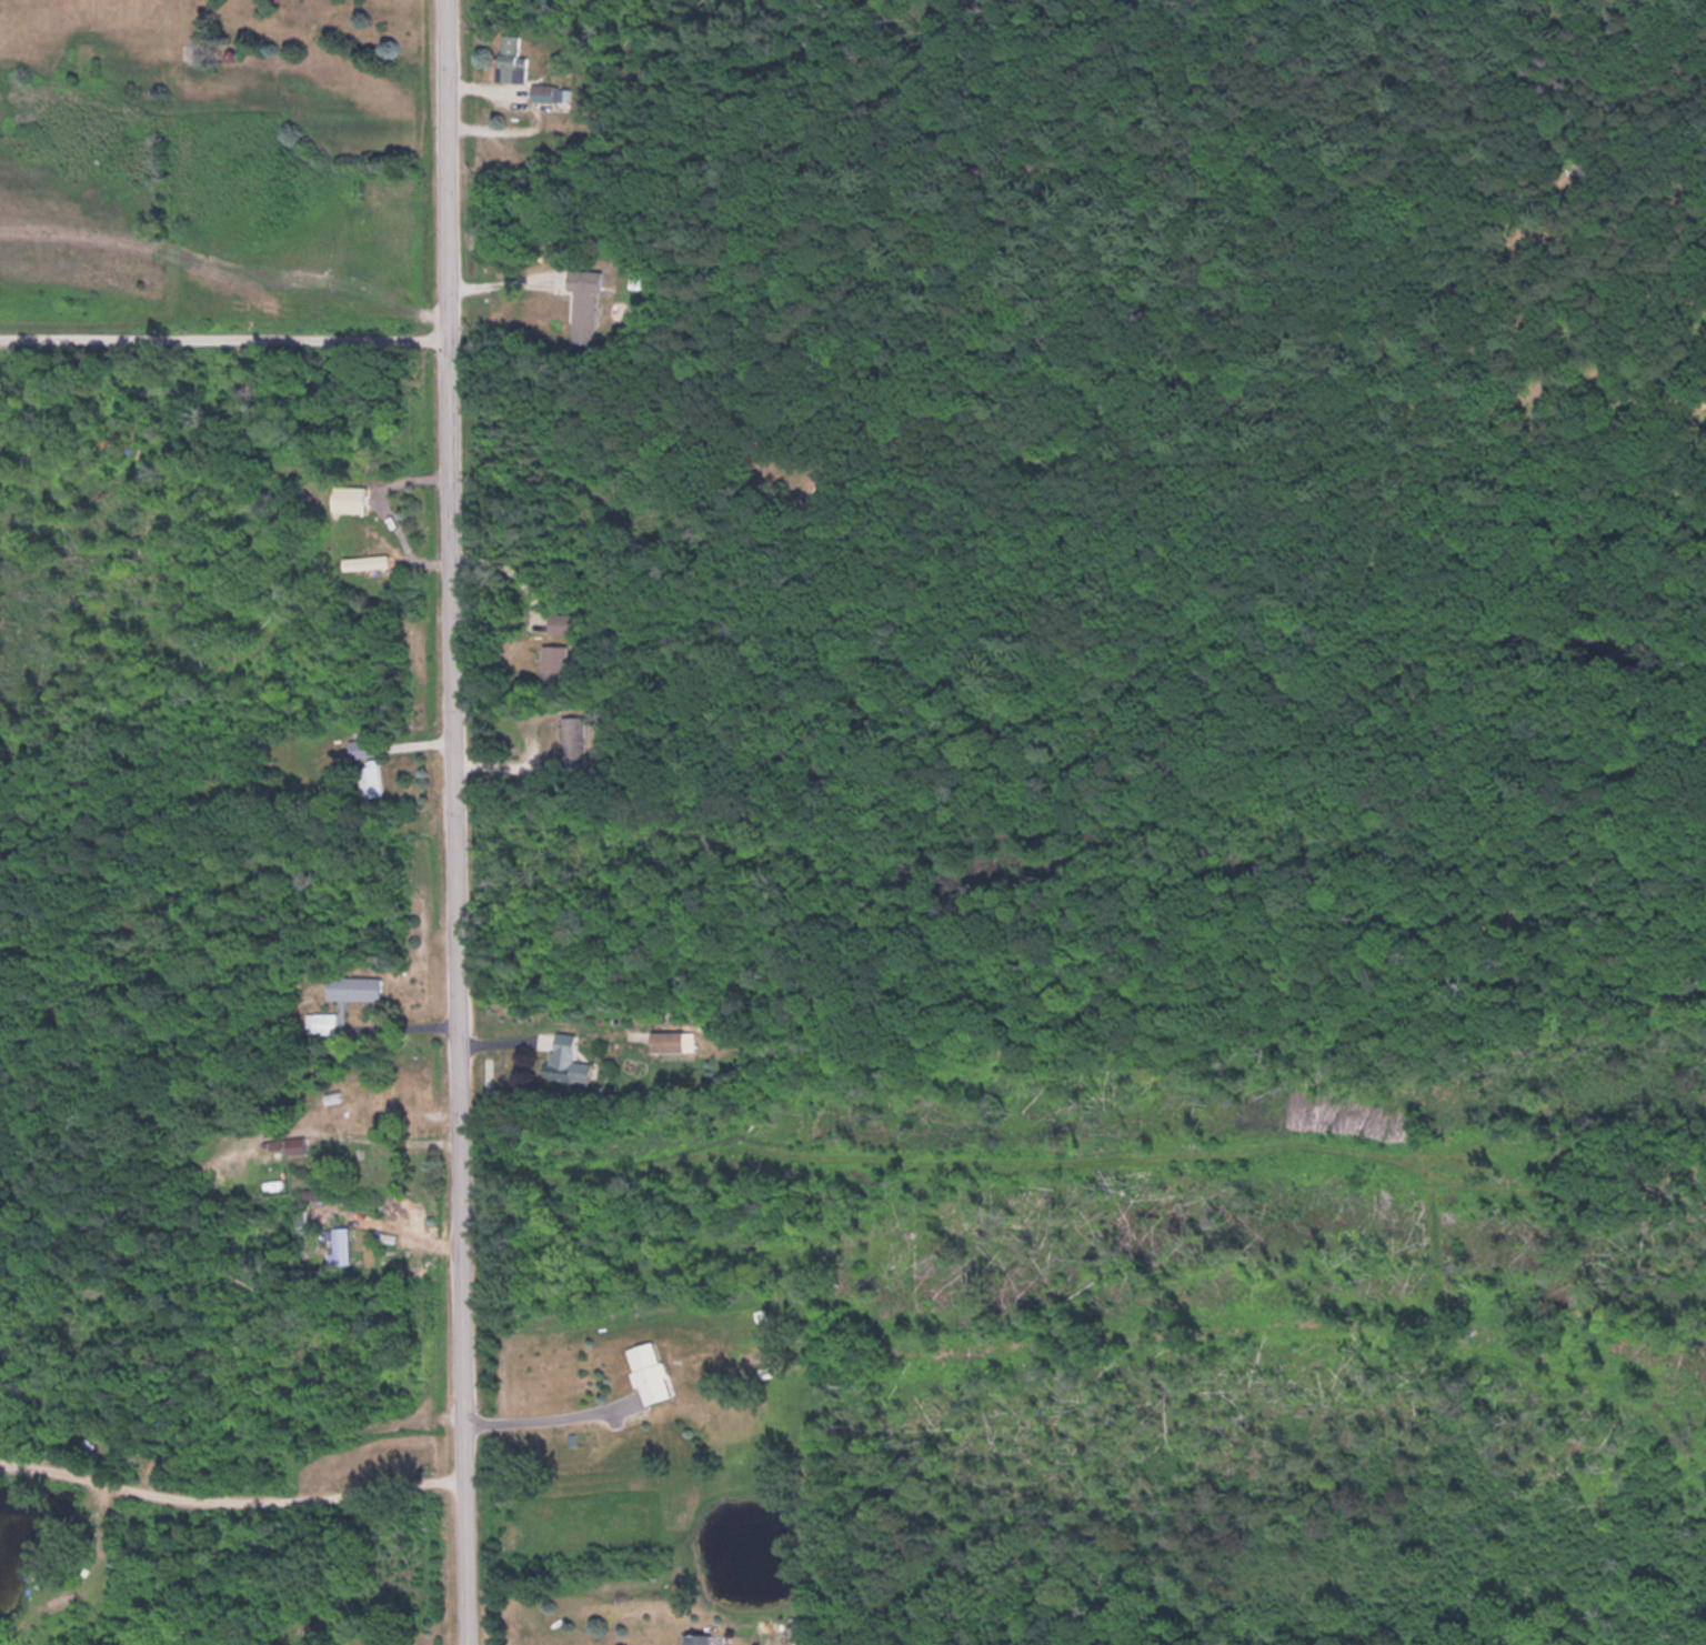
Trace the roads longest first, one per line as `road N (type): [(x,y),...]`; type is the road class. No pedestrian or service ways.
road 1 (residential): [(466,1644),(443,0)]

